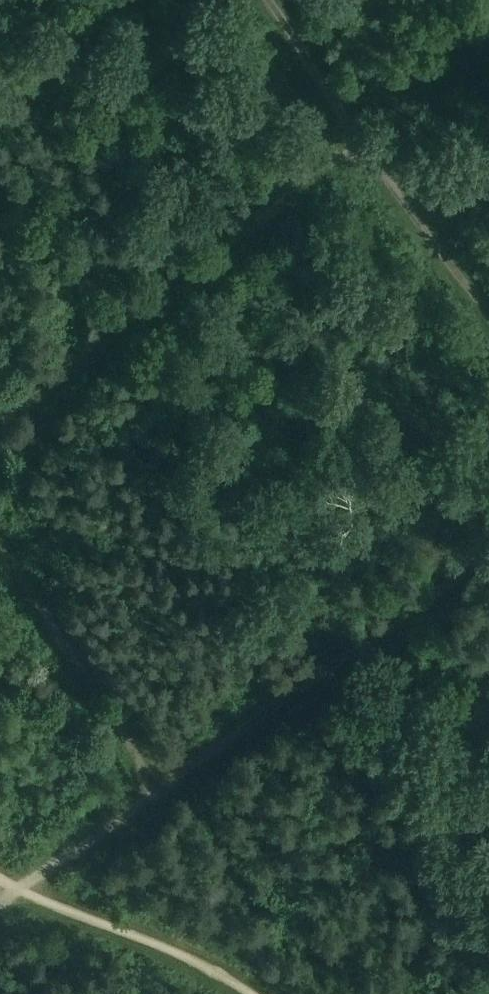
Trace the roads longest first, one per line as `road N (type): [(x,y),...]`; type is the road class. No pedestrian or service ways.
road 1 (track): [(0,428),(121,316),(282,206),(488,35)]
road 2 (track): [(488,550),(21,887)]
road 3 (track): [(260,0),(488,317)]
road 4 (track): [(153,789),(124,728),(0,550)]

